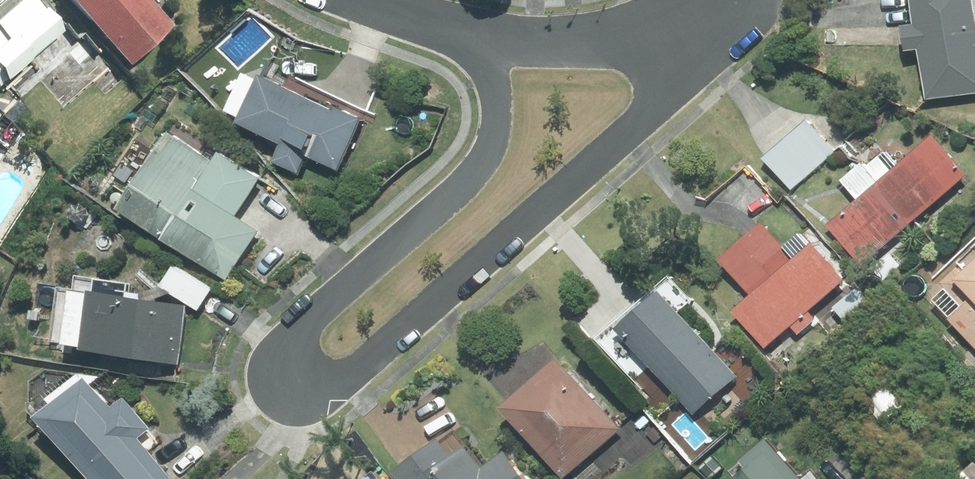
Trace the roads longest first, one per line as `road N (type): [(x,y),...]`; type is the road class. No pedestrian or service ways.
road 1 (residential): [(693,13),(655,108),(337,386),(317,393),(287,387),(281,350),(292,336),(472,180),(489,142),(487,38)]
road 2 (residential): [(487,38),(591,41),(693,13)]

